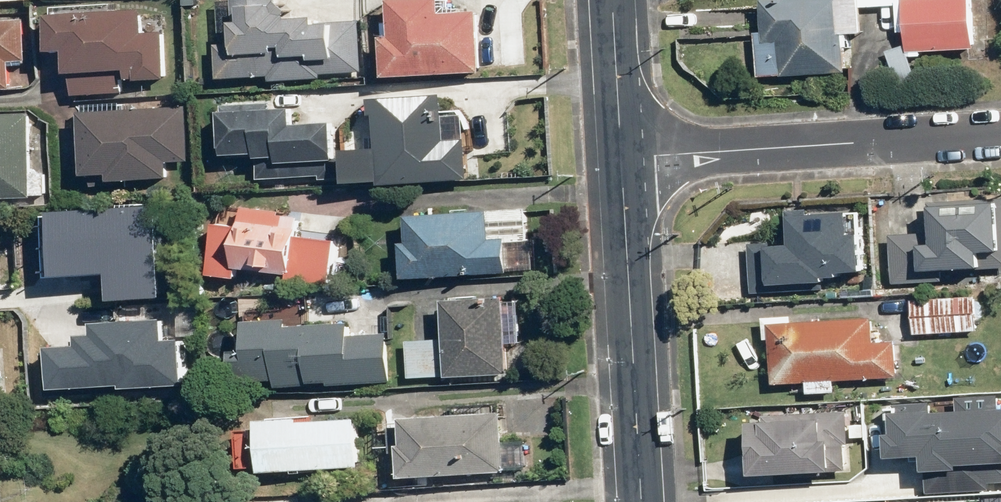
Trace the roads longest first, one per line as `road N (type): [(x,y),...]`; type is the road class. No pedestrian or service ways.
road 1 (residential): [(623,157),(1000,136)]
road 2 (tertiary): [(642,501),(623,157)]
road 3 (tertiary): [(623,157),(613,0)]

